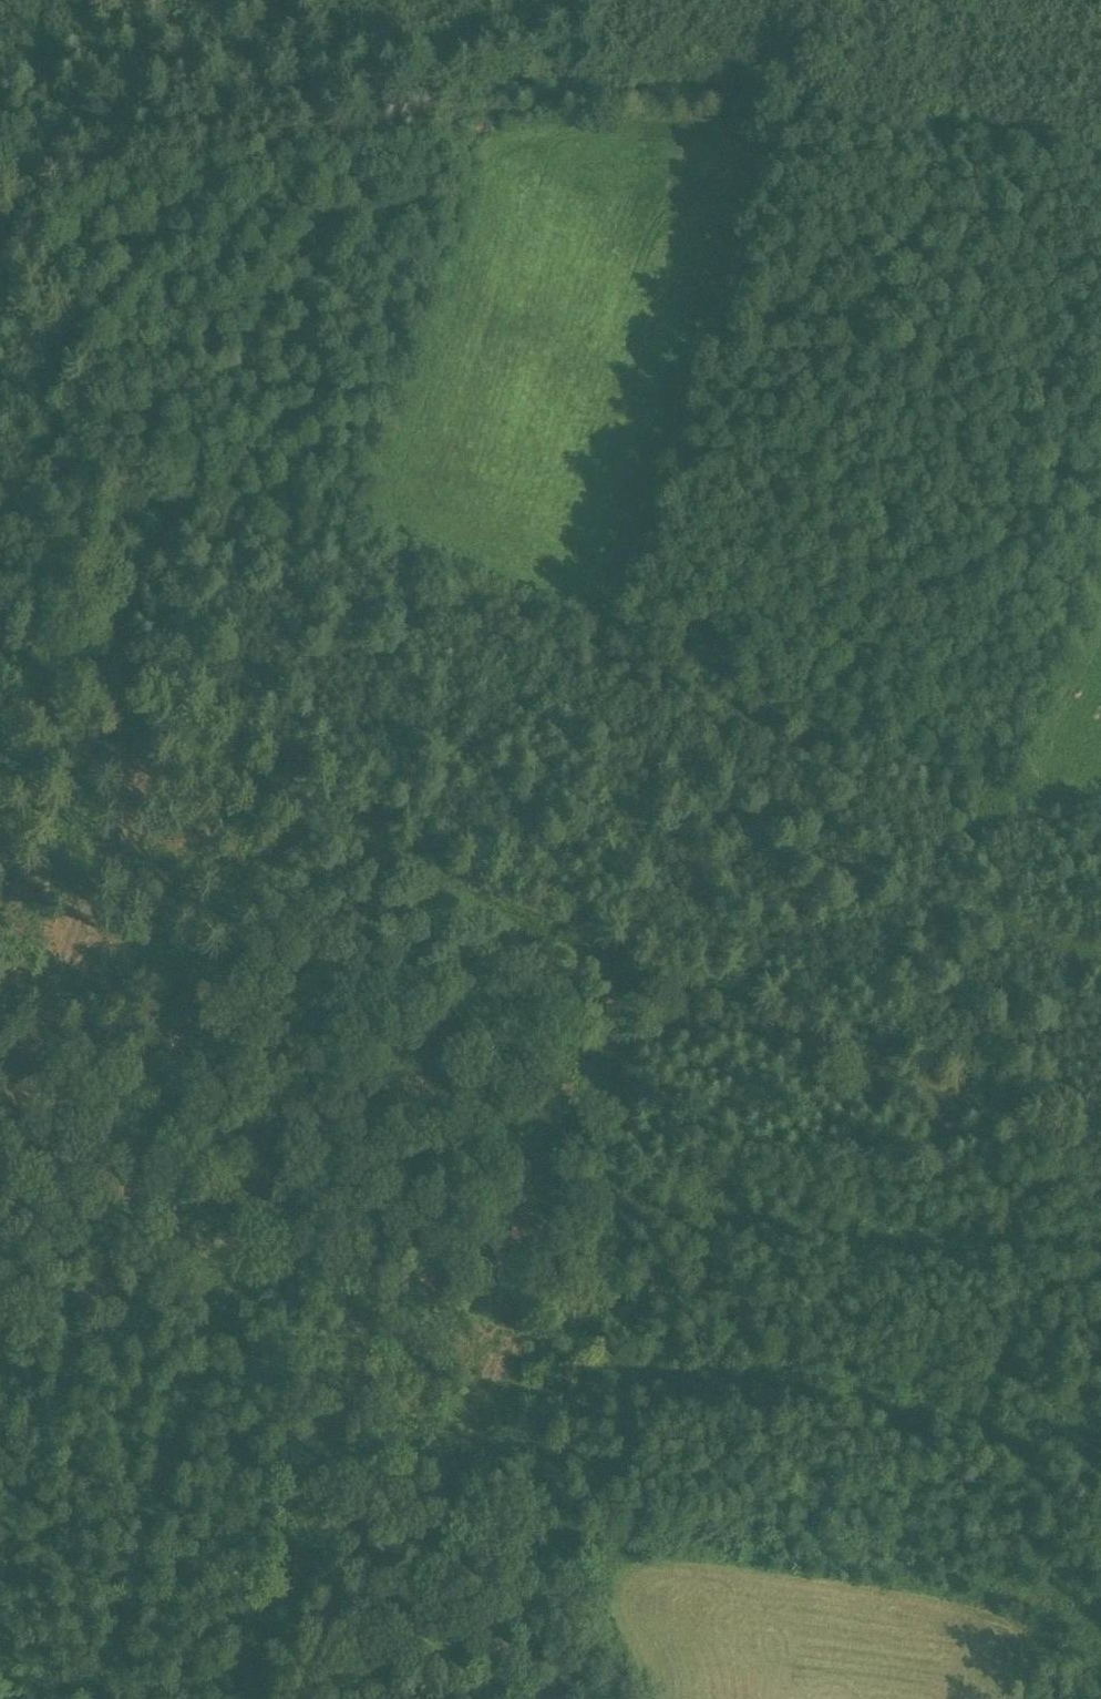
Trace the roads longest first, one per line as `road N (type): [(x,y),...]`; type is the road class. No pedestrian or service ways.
road 1 (track): [(0,650),(497,927),(1100,1201)]

